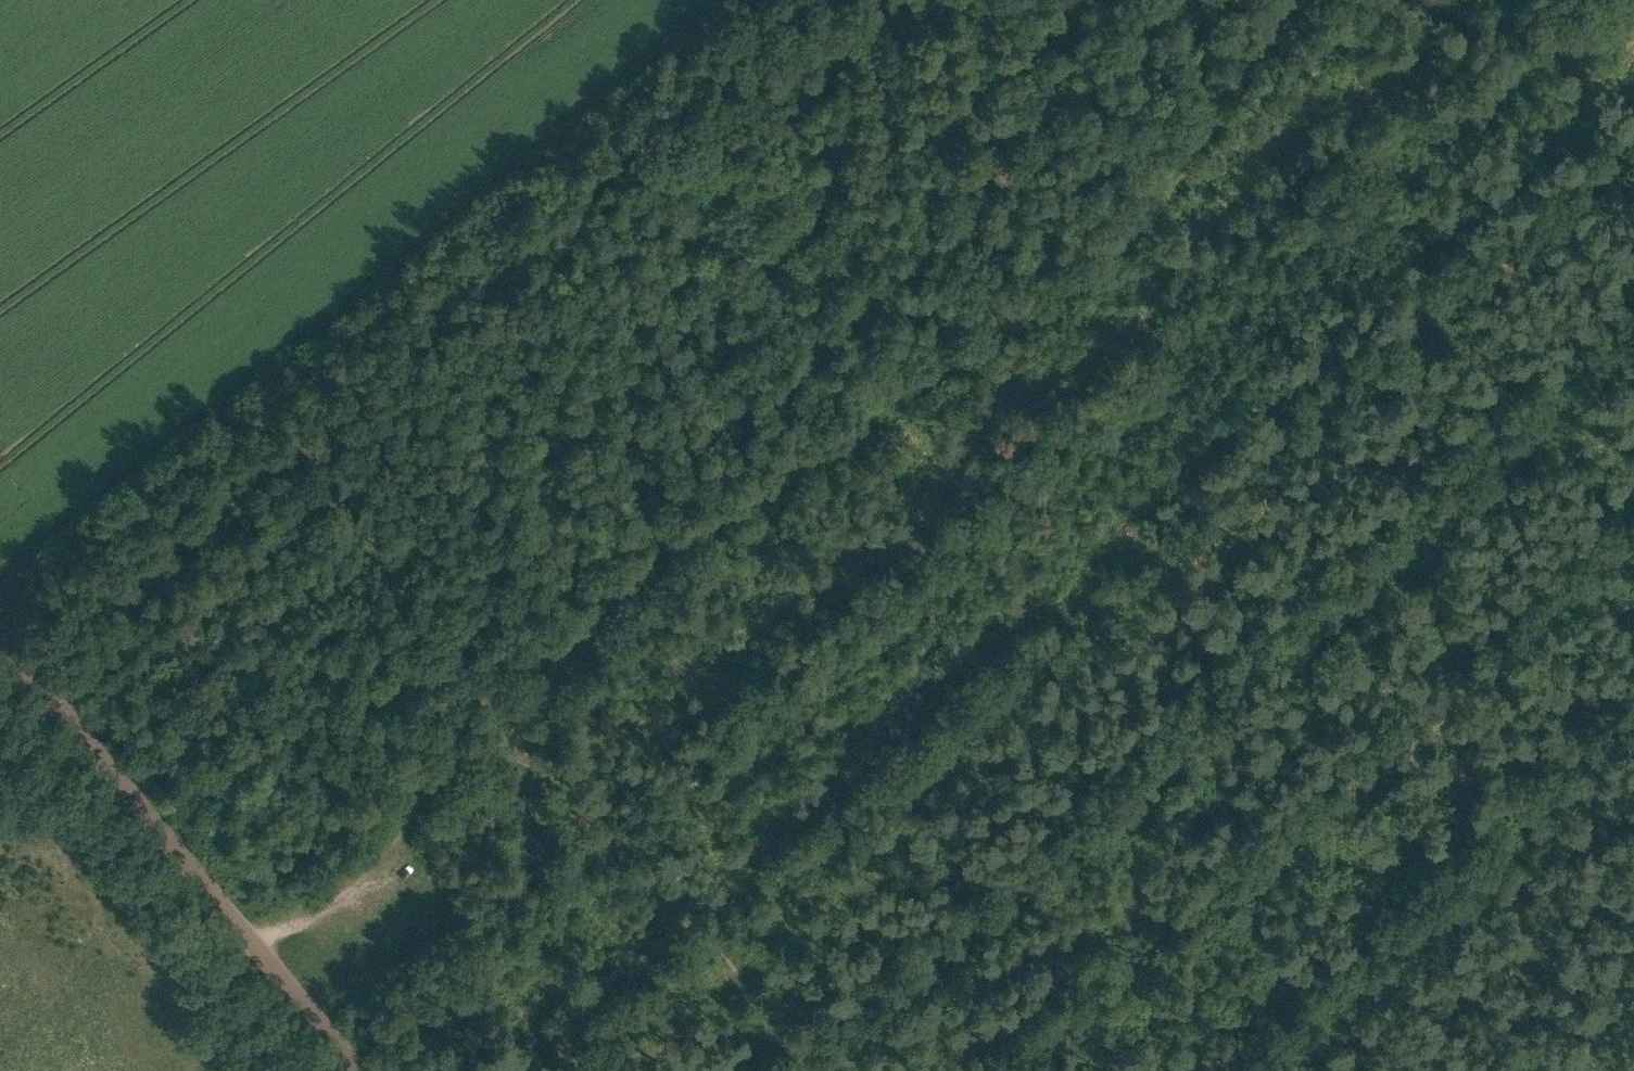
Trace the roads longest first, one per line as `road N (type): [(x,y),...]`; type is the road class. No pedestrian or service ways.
road 1 (track): [(491,729),(783,471),(956,343),(1053,256),(1281,0)]
road 2 (unclassified): [(356,1070),(0,633)]
road 3 (track): [(251,943),(370,877),(431,782),(491,729)]

